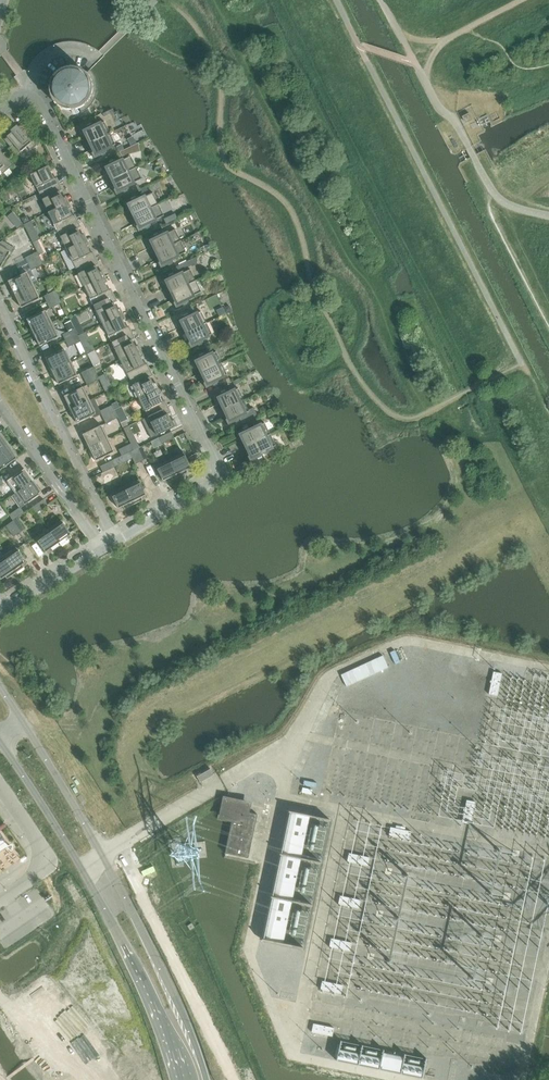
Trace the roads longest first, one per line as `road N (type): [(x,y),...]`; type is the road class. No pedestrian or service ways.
road 1 (residential): [(224,472),(36,96),(26,90)]
road 2 (residential): [(115,539),(0,304)]
road 3 (tertiary): [(130,907),(21,717)]
road 4 (tertiary): [(0,741),(104,911)]
road 5 (residential): [(0,403),(102,547)]
road 6 (unclassified): [(0,901),(42,865),(40,843),(0,785)]
road 7 (primary): [(0,1055),(116,979)]
road 8 (primary): [(225,1079),(169,960)]
road 9 (primary): [(104,963),(0,1039)]
road 10 (residential): [(224,472),(115,539)]

